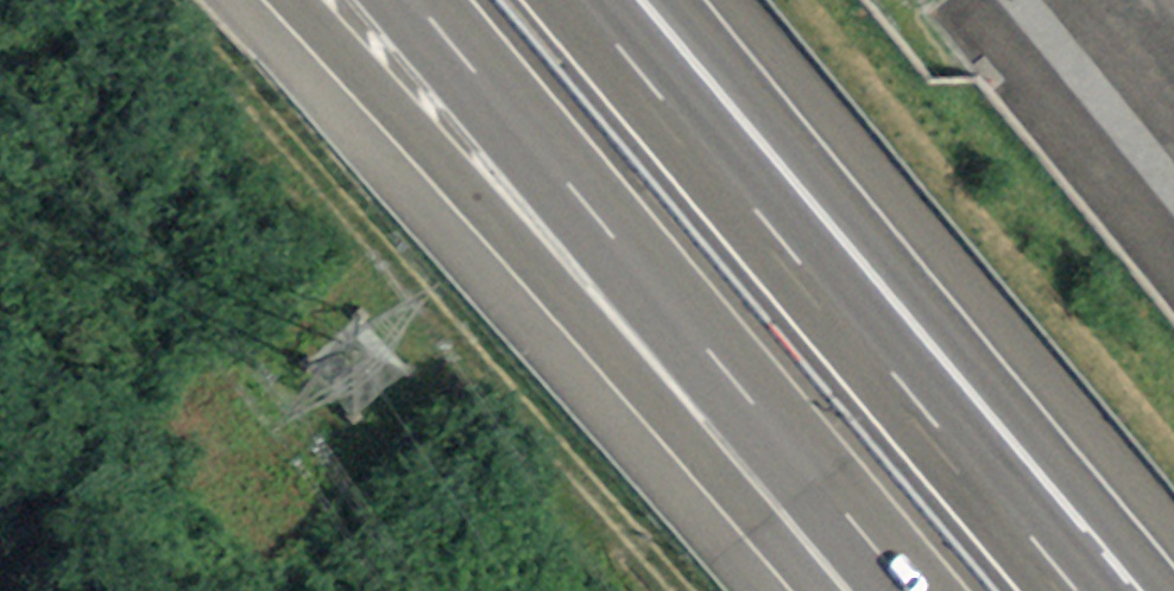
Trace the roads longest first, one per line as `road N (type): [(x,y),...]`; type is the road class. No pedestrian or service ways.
road 1 (track): [(149,0),(681,590)]
road 2 (motorway): [(249,0),(766,590)]
road 3 (motorway): [(412,0),(926,590)]
road 4 (motorway): [(1103,590),(591,0)]
road 5 (motorway): [(1173,520),(734,0)]

